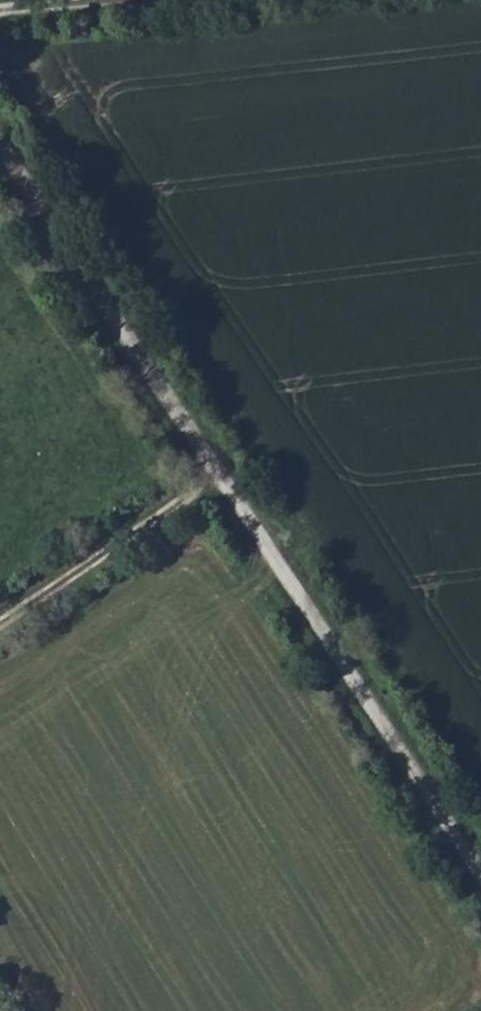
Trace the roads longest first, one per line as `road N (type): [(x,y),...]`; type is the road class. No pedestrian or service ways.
road 1 (track): [(480,877),(0,134)]
road 2 (track): [(0,623),(221,473)]

